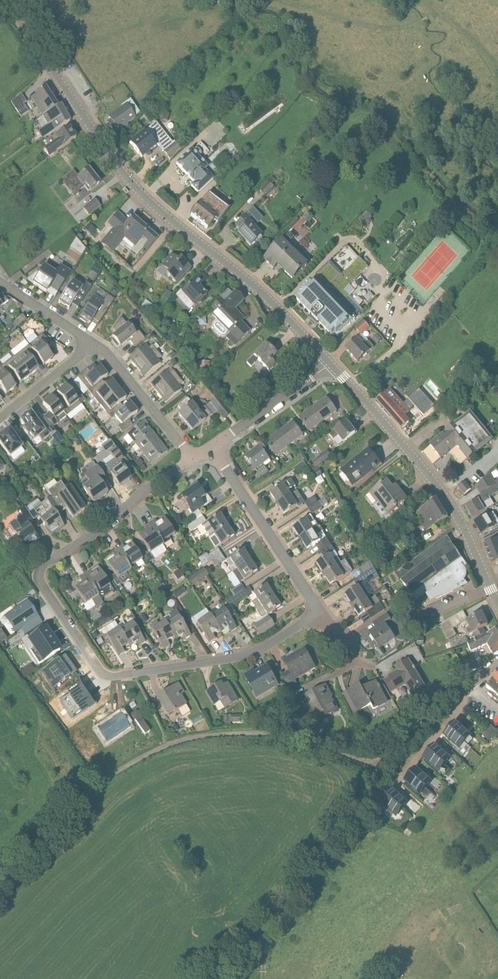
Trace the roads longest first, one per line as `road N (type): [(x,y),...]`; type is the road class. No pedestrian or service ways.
road 1 (tertiary): [(329,363),(271,301),(135,187),(4,0)]
road 2 (unclassified): [(380,765),(286,734),(173,743),(92,789),(0,890)]
road 3 (residential): [(51,561),(40,582),(87,655),(108,672),(244,658),(321,613)]
road 4 (tertiary): [(497,605),(445,496),(329,363)]
road 5 (unclassified): [(218,978),(272,926),(380,765)]
road 6 (residential): [(321,613),(213,447)]
road 7 (residential): [(51,561),(192,459)]
road 8 (unclassified): [(380,765),(497,663)]
road 9 (residential): [(192,459),(113,356),(91,345)]
road 10 (residential): [(213,447),(329,363)]

